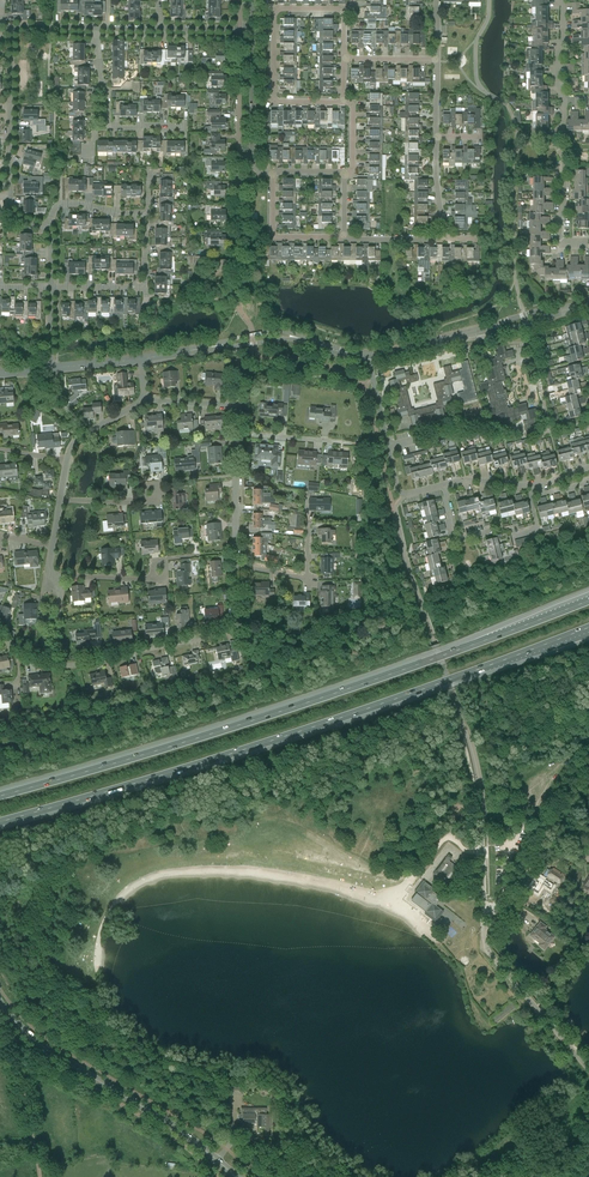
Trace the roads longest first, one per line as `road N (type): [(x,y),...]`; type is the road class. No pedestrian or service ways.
road 1 (motorway): [(0,824),(259,745),(588,627)]
road 2 (motorway): [(588,601),(252,721),(0,796)]
road 3 (tertiary): [(235,1176),(177,1130),(34,1040),(0,1002)]
road 4 (residential): [(48,659),(70,666),(227,632),(235,621),(236,566)]
road 5 (unclassified): [(482,858),(485,944),(588,1071)]
road 6 (residential): [(344,102),(273,95),(275,11),(345,11)]
road 7 (tertiary): [(370,356),(588,304)]
road 8 (track): [(484,926),(504,918),(588,759)]
road 9 (residential): [(443,486),(403,495),(397,487),(370,356)]
road 10 (residential): [(588,240),(560,238),(563,100)]
road 11 (residential): [(236,566),(237,434)]
road 12 (residential): [(344,236),(276,236),(274,174)]
road 13 (residential): [(251,157),(253,28)]
road 14 (residential): [(237,157),(239,28)]
road 15 (residential): [(236,566),(308,580),(307,525)]

